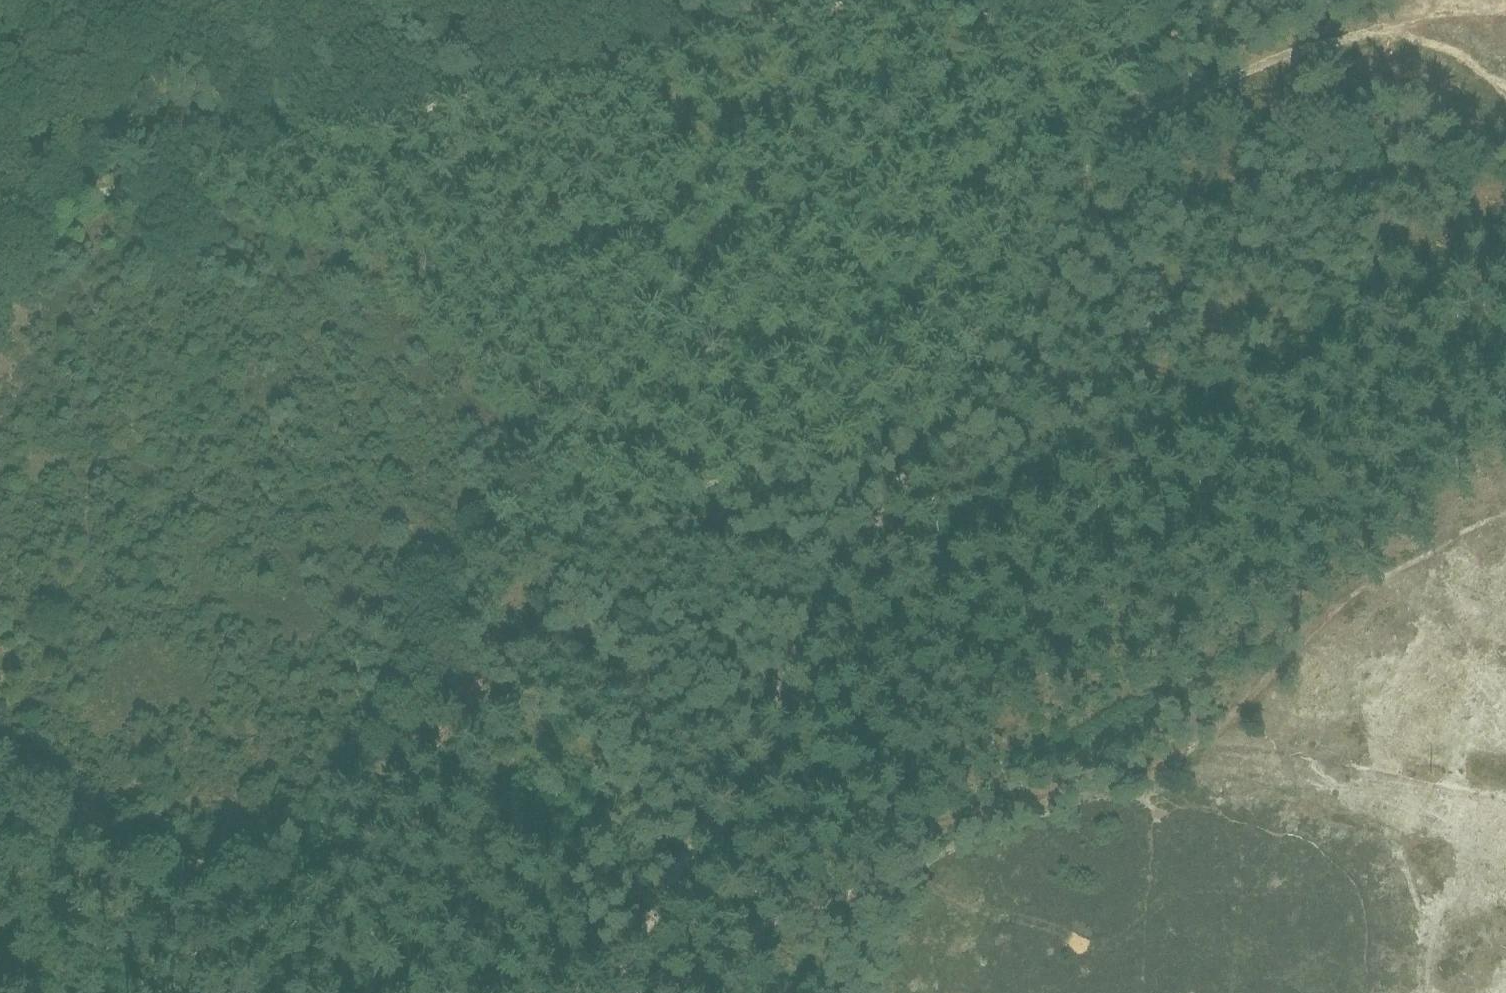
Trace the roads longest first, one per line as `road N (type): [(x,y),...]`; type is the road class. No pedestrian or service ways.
road 1 (track): [(862,0),(344,128),(147,189),(43,200),(0,214)]
road 2 (track): [(1150,30),(1082,39),(914,0)]

